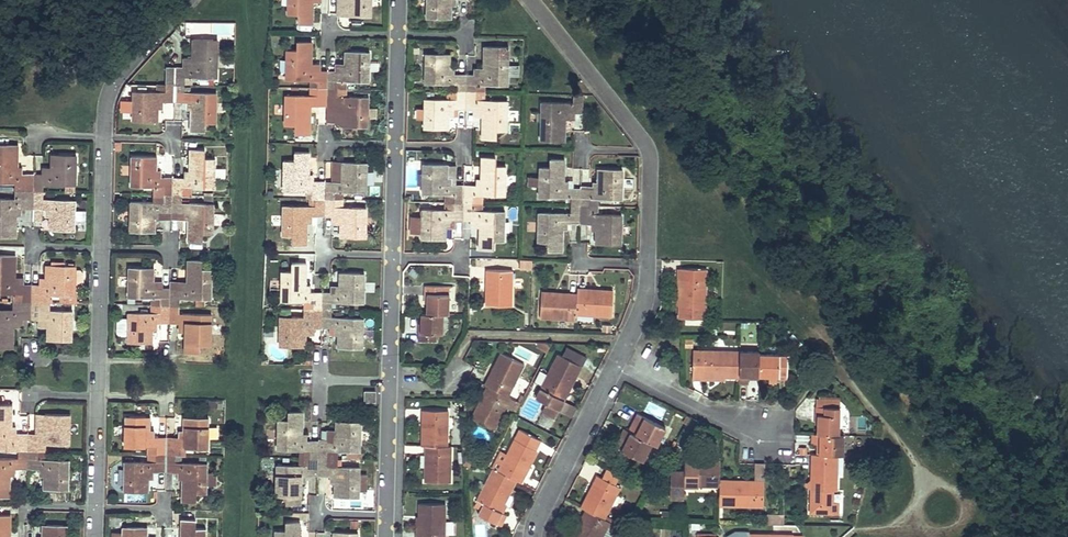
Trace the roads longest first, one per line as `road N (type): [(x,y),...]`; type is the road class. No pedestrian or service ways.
road 1 (residential): [(532,0),(648,147)]
road 2 (residential): [(612,368),(531,536)]
road 3 (residential): [(780,417),(725,425),(612,368)]
road 4 (residential): [(104,136),(115,78),(186,0)]
road 5 (residential): [(98,396),(101,247)]
road 6 (residential): [(385,516),(388,384)]
road 7 (residential): [(388,384),(393,256)]

